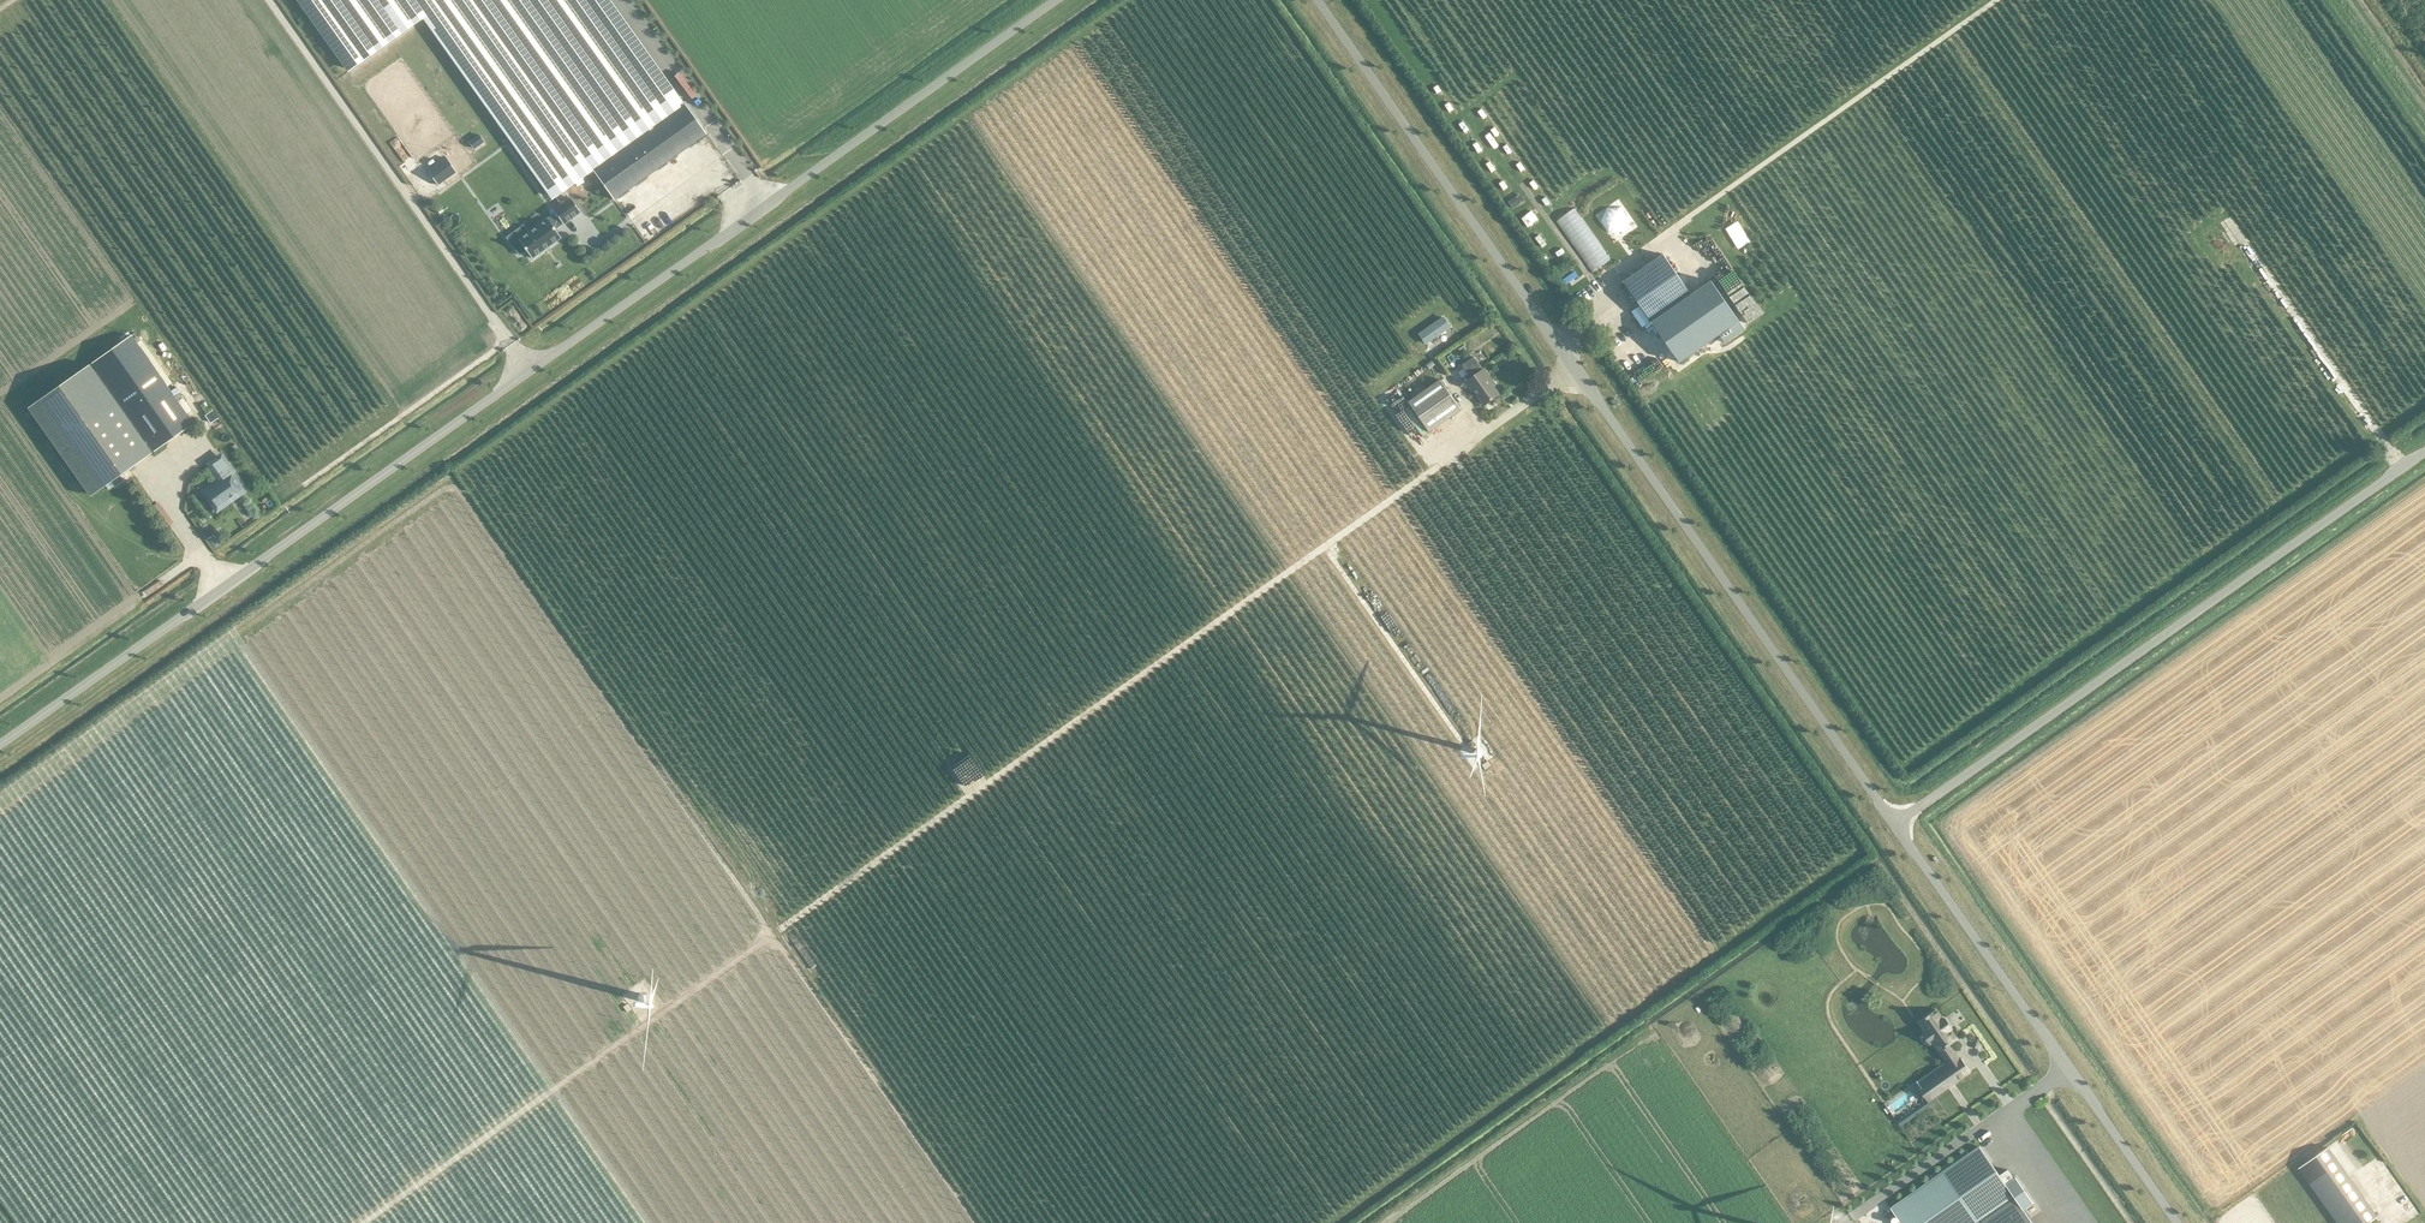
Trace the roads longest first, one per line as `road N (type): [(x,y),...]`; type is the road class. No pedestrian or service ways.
road 1 (unclassified): [(0,746),(1055,0)]
road 2 (unclassified): [(1319,0),(1894,824)]
road 3 (unclassified): [(1894,824),(2424,452)]
road 4 (unclassified): [(2180,1222),(1894,824)]

